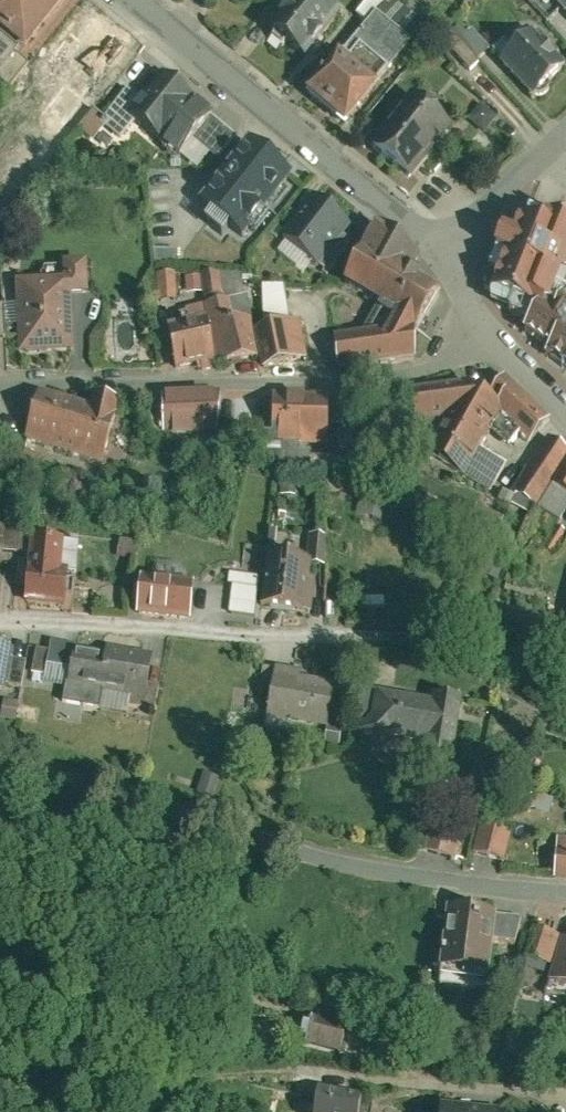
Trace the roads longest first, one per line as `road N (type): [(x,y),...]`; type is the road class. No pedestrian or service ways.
road 1 (residential): [(565,902),(468,896),(323,868),(0,762)]
road 2 (residential): [(0,630),(224,641),(396,635),(565,647)]
road 3 (residential): [(489,331),(443,364),(334,377),(0,382)]
road 4 (residential): [(139,0),(449,247)]
road 5 (residential): [(565,1102),(286,1079)]
road 6 (residential): [(565,138),(449,247)]

